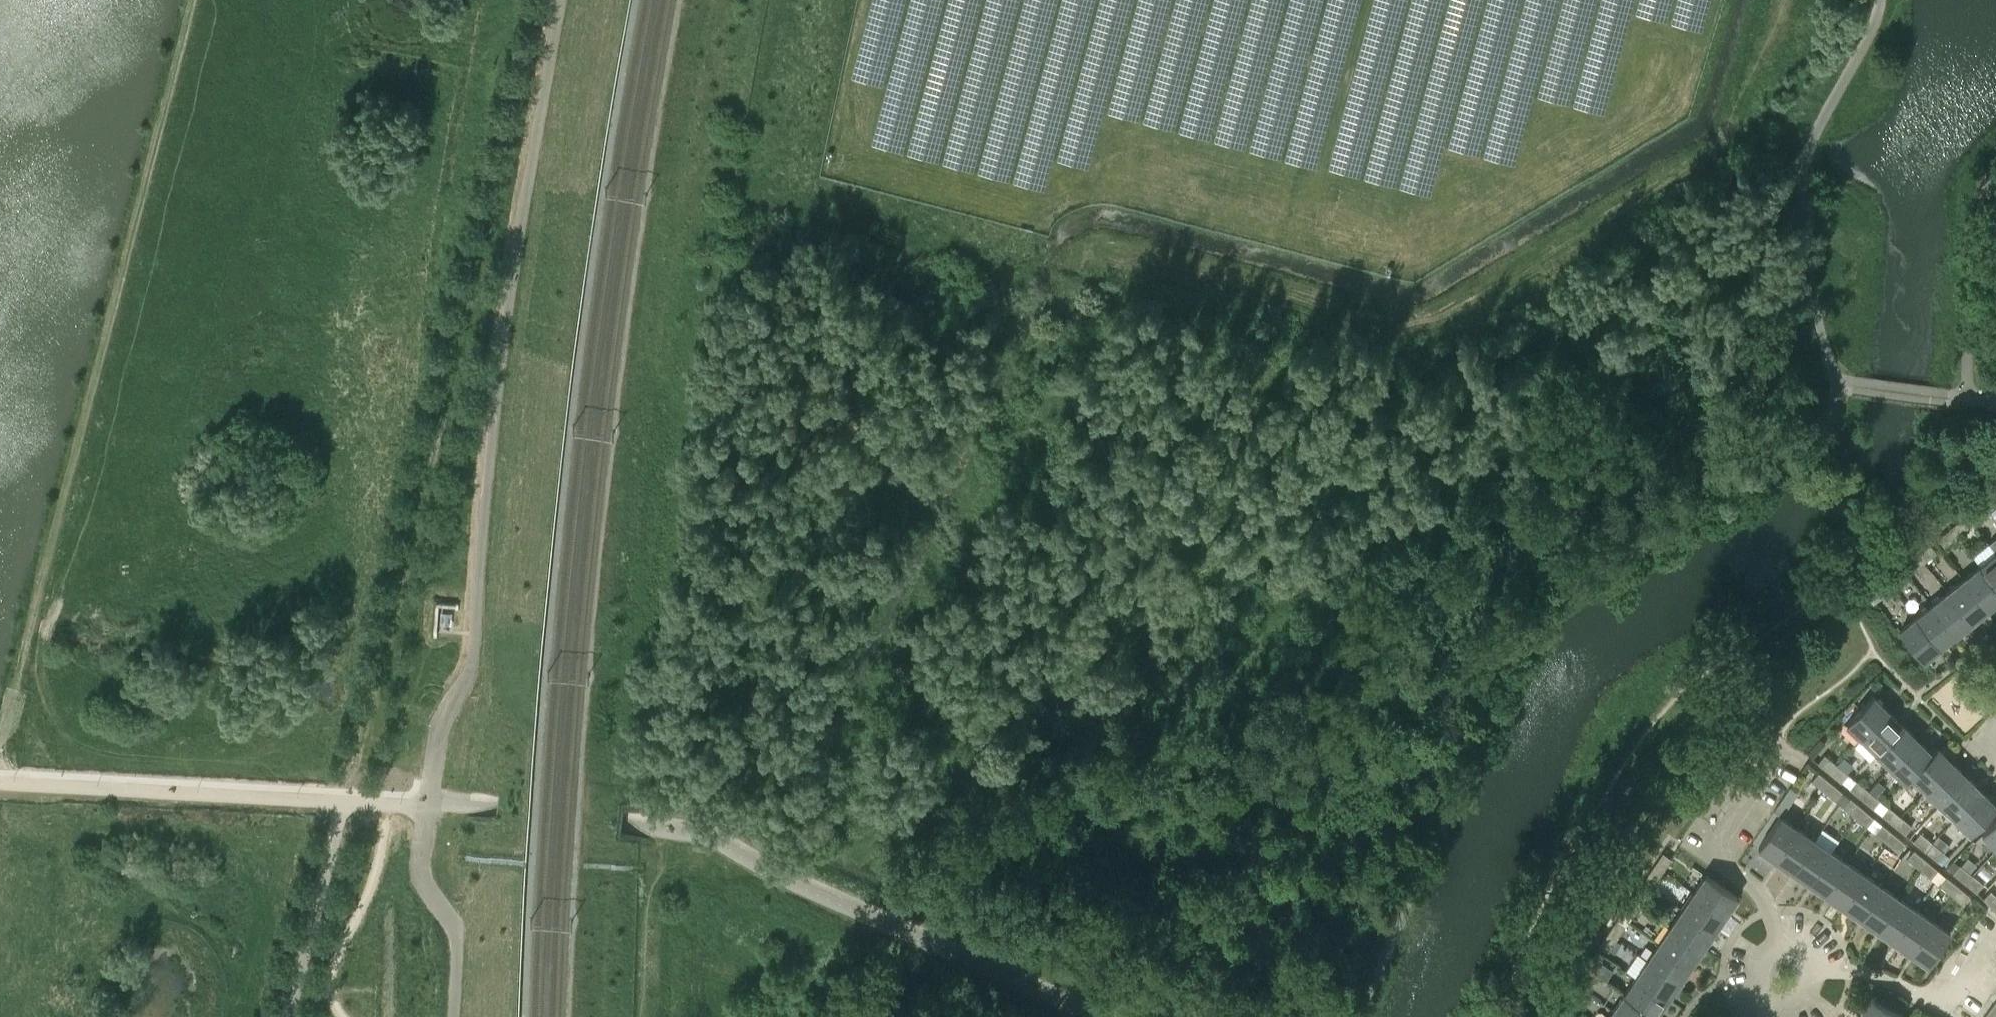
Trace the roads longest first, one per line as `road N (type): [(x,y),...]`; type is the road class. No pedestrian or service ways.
road 1 (unclassified): [(431,805),(442,724),(472,670),(494,422),(561,0)]
road 2 (track): [(558,15),(524,103),(345,802)]
road 3 (residential): [(453,1016),(456,934),(423,877),(431,805)]

